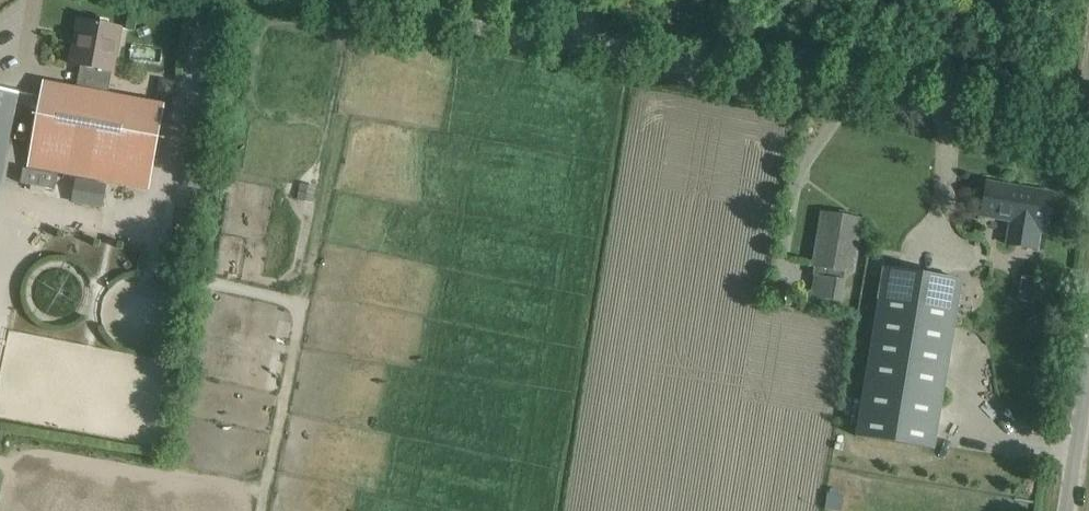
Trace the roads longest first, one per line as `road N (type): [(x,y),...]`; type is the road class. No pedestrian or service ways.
road 1 (unclassified): [(1088,138),(573,41)]
road 2 (unclassified): [(573,41),(333,0)]

